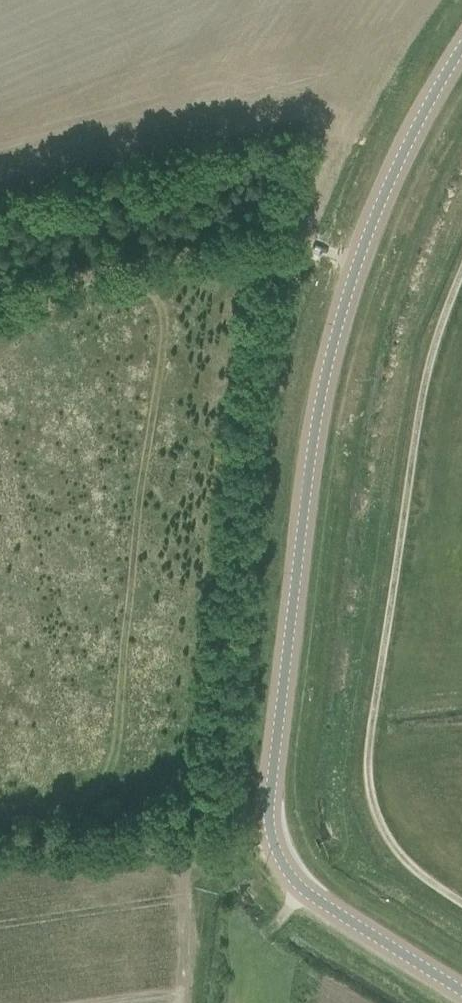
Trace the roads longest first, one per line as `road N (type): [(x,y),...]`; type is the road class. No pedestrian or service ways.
road 1 (unclassified): [(461,993),(296,885),(279,858),(269,811),(330,354),(375,215),(461,47)]
road 2 (track): [(461,897),(405,861),(371,803),(369,767),(427,376),(461,272)]

